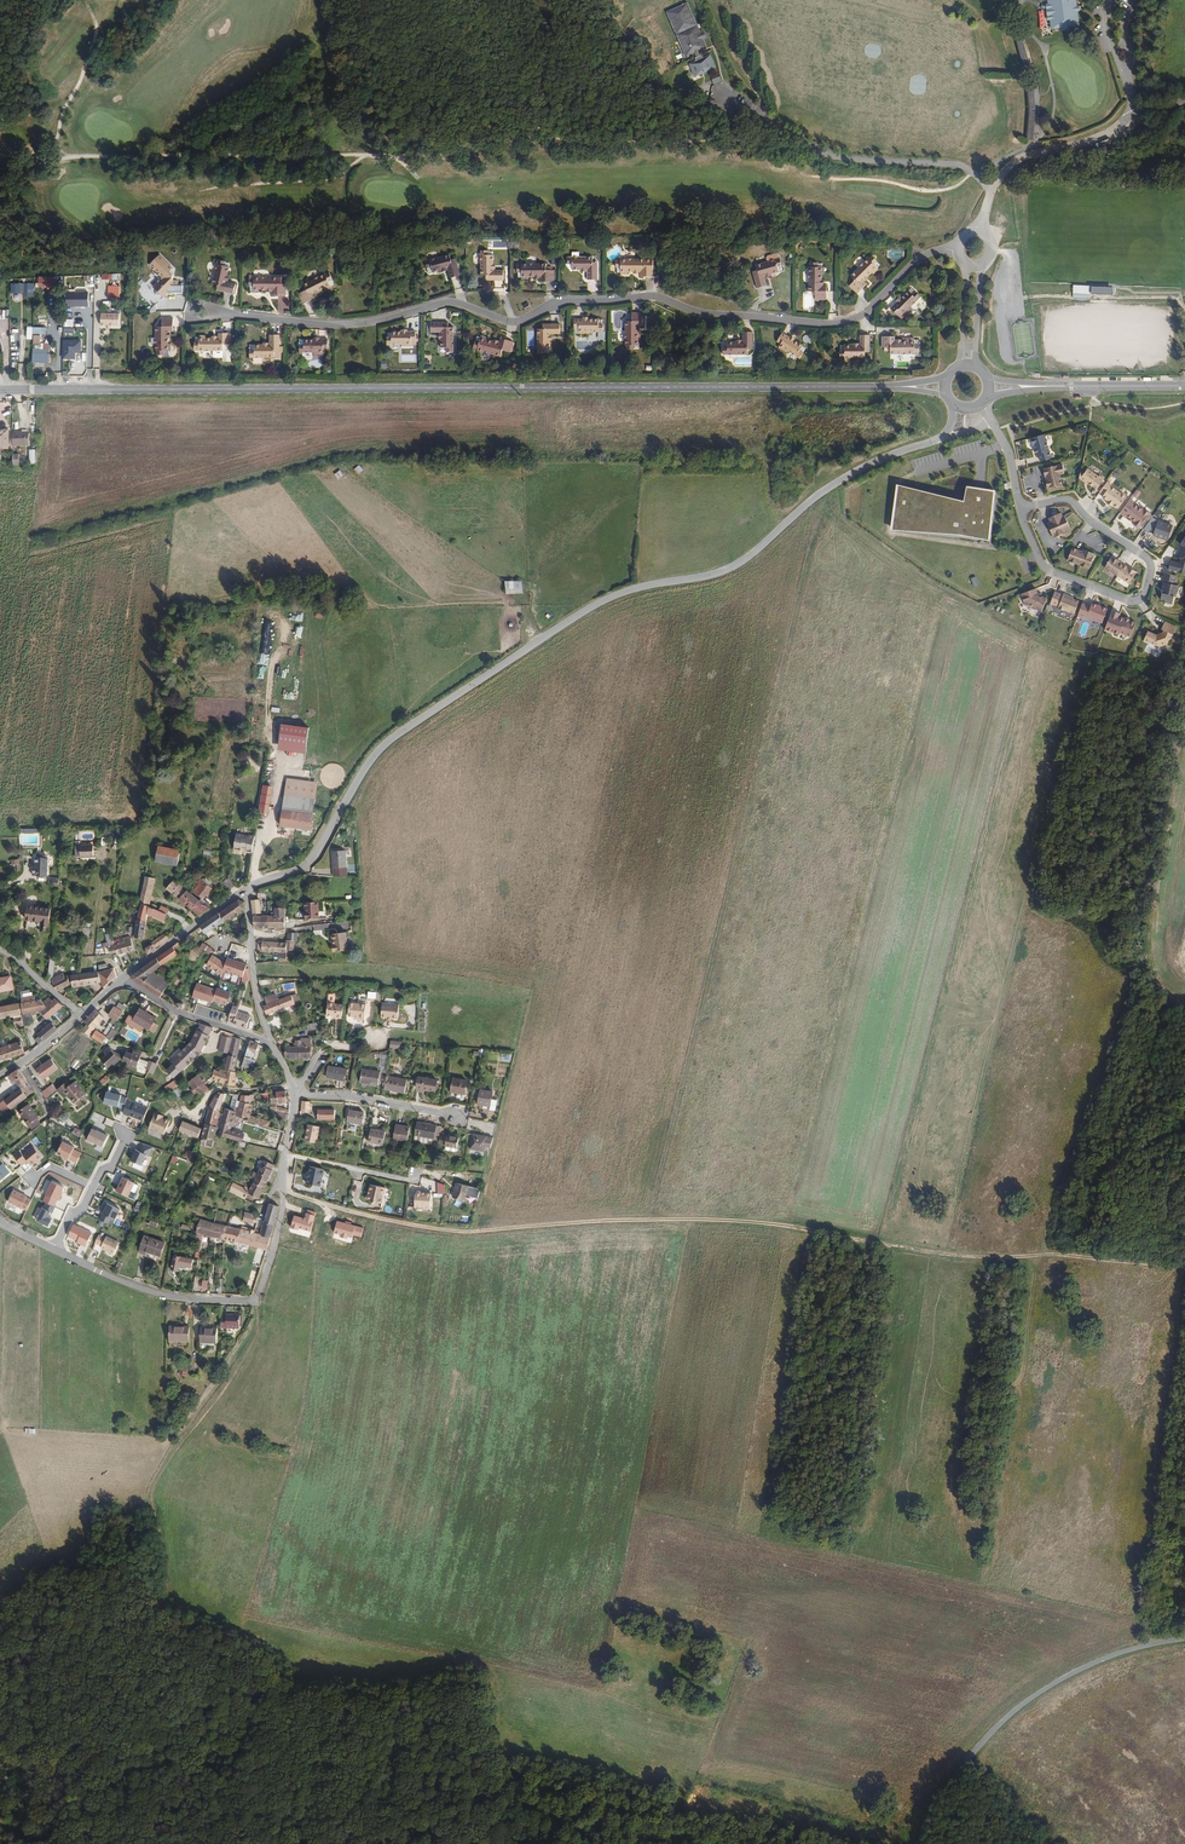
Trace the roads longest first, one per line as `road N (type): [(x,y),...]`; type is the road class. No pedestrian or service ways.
road 1 (track): [(780,526),(768,457),(760,454),(340,453),(40,535),(47,396),(55,389)]
road 2 (track): [(284,1190),(353,1212),(453,1227),(661,1213),(751,1217),(989,1257),(1055,1254),(1184,1267)]
road 3 (primary): [(908,387),(0,389)]
road 4 (unclassified): [(256,885),(302,869),(373,757),(443,703),(600,604),(735,564),(833,485),(941,439)]
road 5 (residential): [(960,247),(922,257),(869,311),(830,324),(707,314),(652,296),(556,301),(514,322),(446,302),(348,325),(227,314)]
road 6 (track): [(122,1843),(111,1764),(143,1686),(165,1577),(152,1483),(234,1368),(259,1301)]
road 7 (residential): [(53,1250),(138,1289),(259,1301),(285,1205),(288,1156)]
road 8 (tertiary): [(1184,1638),(1109,1656),(1027,1701),(960,1768),(935,1802),(921,1843)]
road 9 (track): [(525,650),(520,601),(374,606),(355,586),(280,580),(260,584),(267,595)]
road 10 (residential): [(1022,508),(1049,571),(1127,601),(1142,598),(1147,558),(1075,505),(1042,505)]
road 11 (track): [(1049,571),(1044,582),(978,606),(1065,651),(1166,669),(1184,657)]
road 12 (residential): [(1184,102),(1014,162),(992,189),(980,234)]
road 13 (track): [(978,606),(947,593),(840,516),(833,485)]
road 14 (track): [(48,160),(79,101),(158,0)]
road 15 (track): [(997,430),(1098,403),(1184,402)]
road 16 (track): [(1184,308),(1173,297),(1009,299)]
road 17 (residential): [(297,1095),(459,1115)]
road 18 (residential): [(271,1042),(166,1007),(124,980)]
road 19 (residential): [(271,1042),(257,995),(247,891)]
road 20 (residential): [(124,980),(247,891)]
road 21 (residential): [(124,980),(115,964),(90,956),(100,851)]
road 22 (primary): [(1184,386),(1040,386)]
road 23 (track): [(0,1739),(67,1843)]

